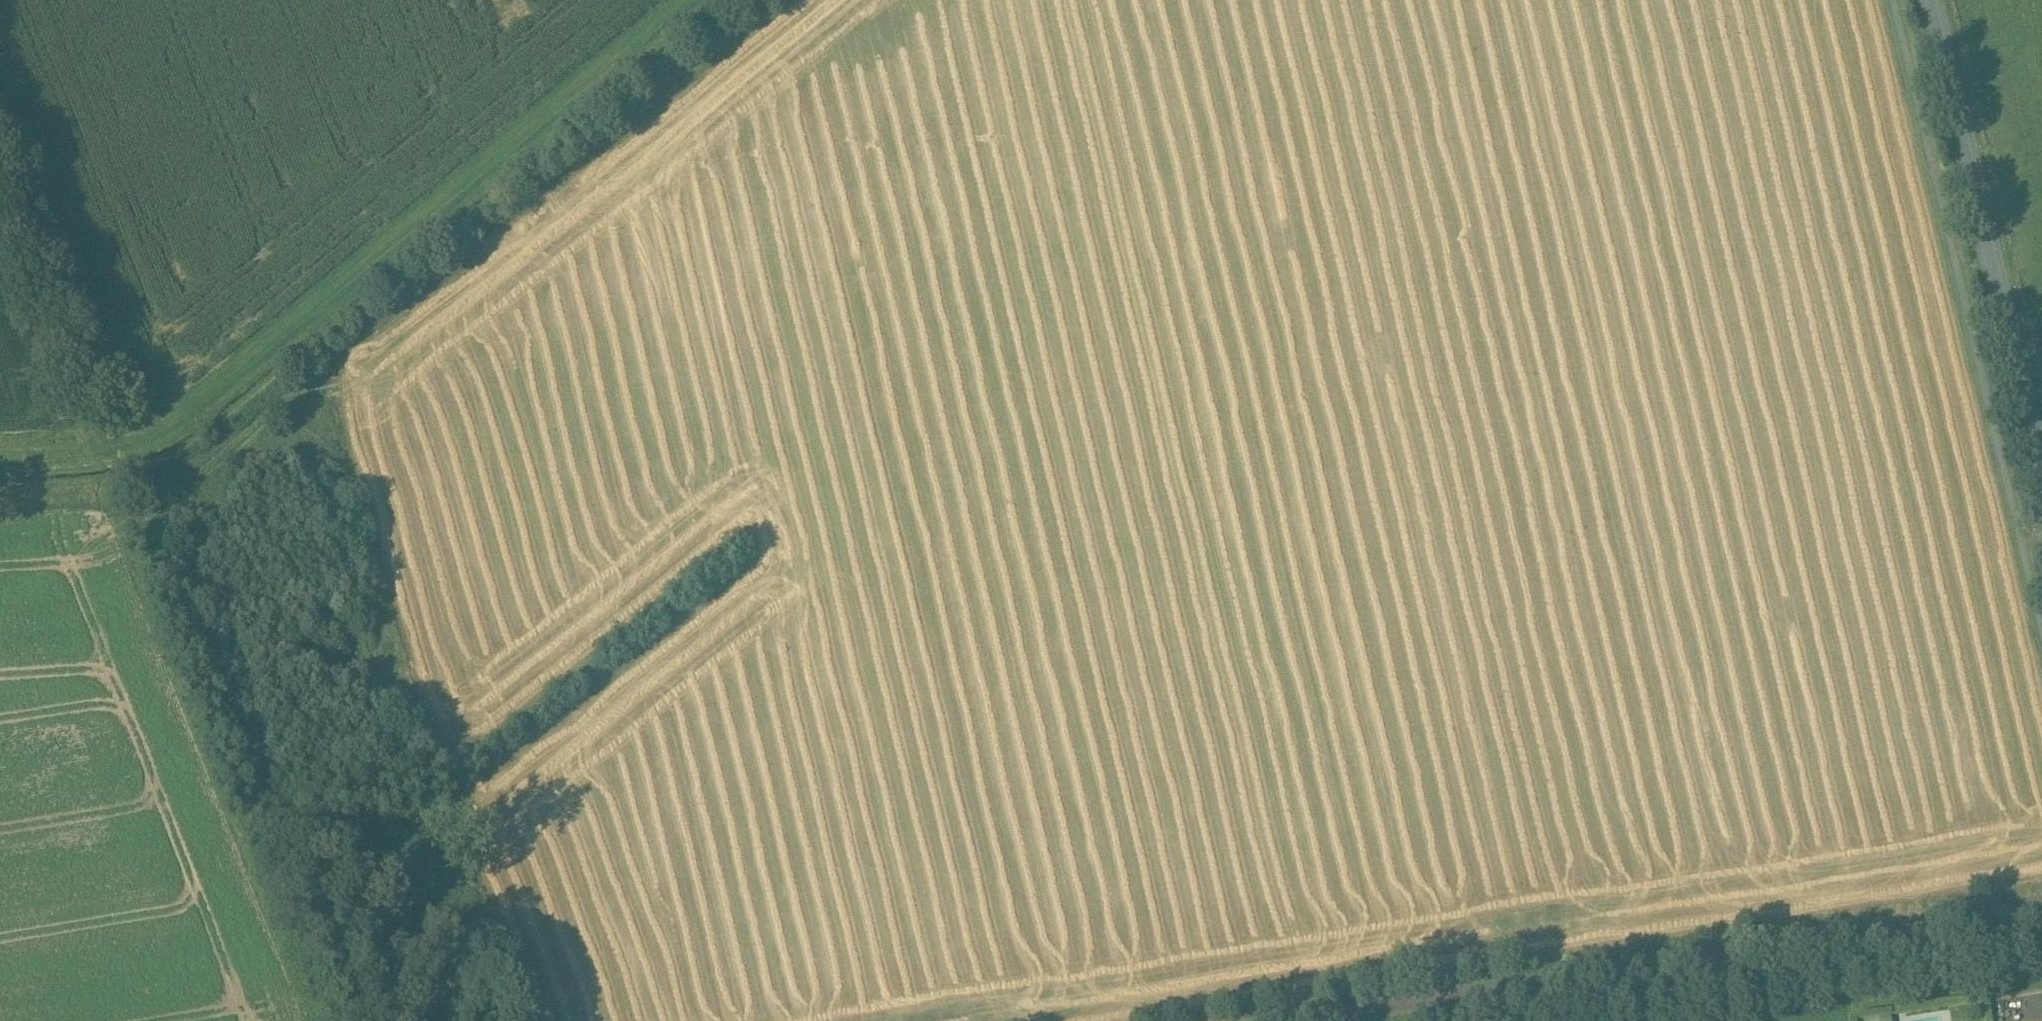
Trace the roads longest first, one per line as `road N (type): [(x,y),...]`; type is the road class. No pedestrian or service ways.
road 1 (unclassified): [(2041,441),(1935,0)]

